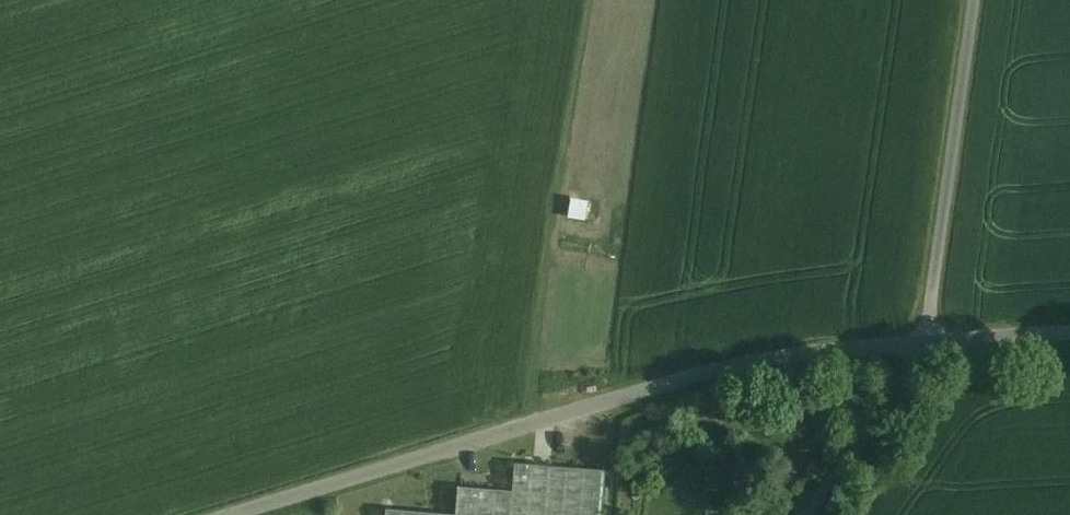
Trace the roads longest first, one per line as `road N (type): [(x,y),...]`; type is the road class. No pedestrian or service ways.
road 1 (unclassified): [(197,514),(714,363),(927,333)]
road 2 (unclassified): [(979,0),(927,333)]
road 3 (unclassified): [(927,333),(810,514)]
road 4 (unclassified): [(927,333),(1069,327)]

